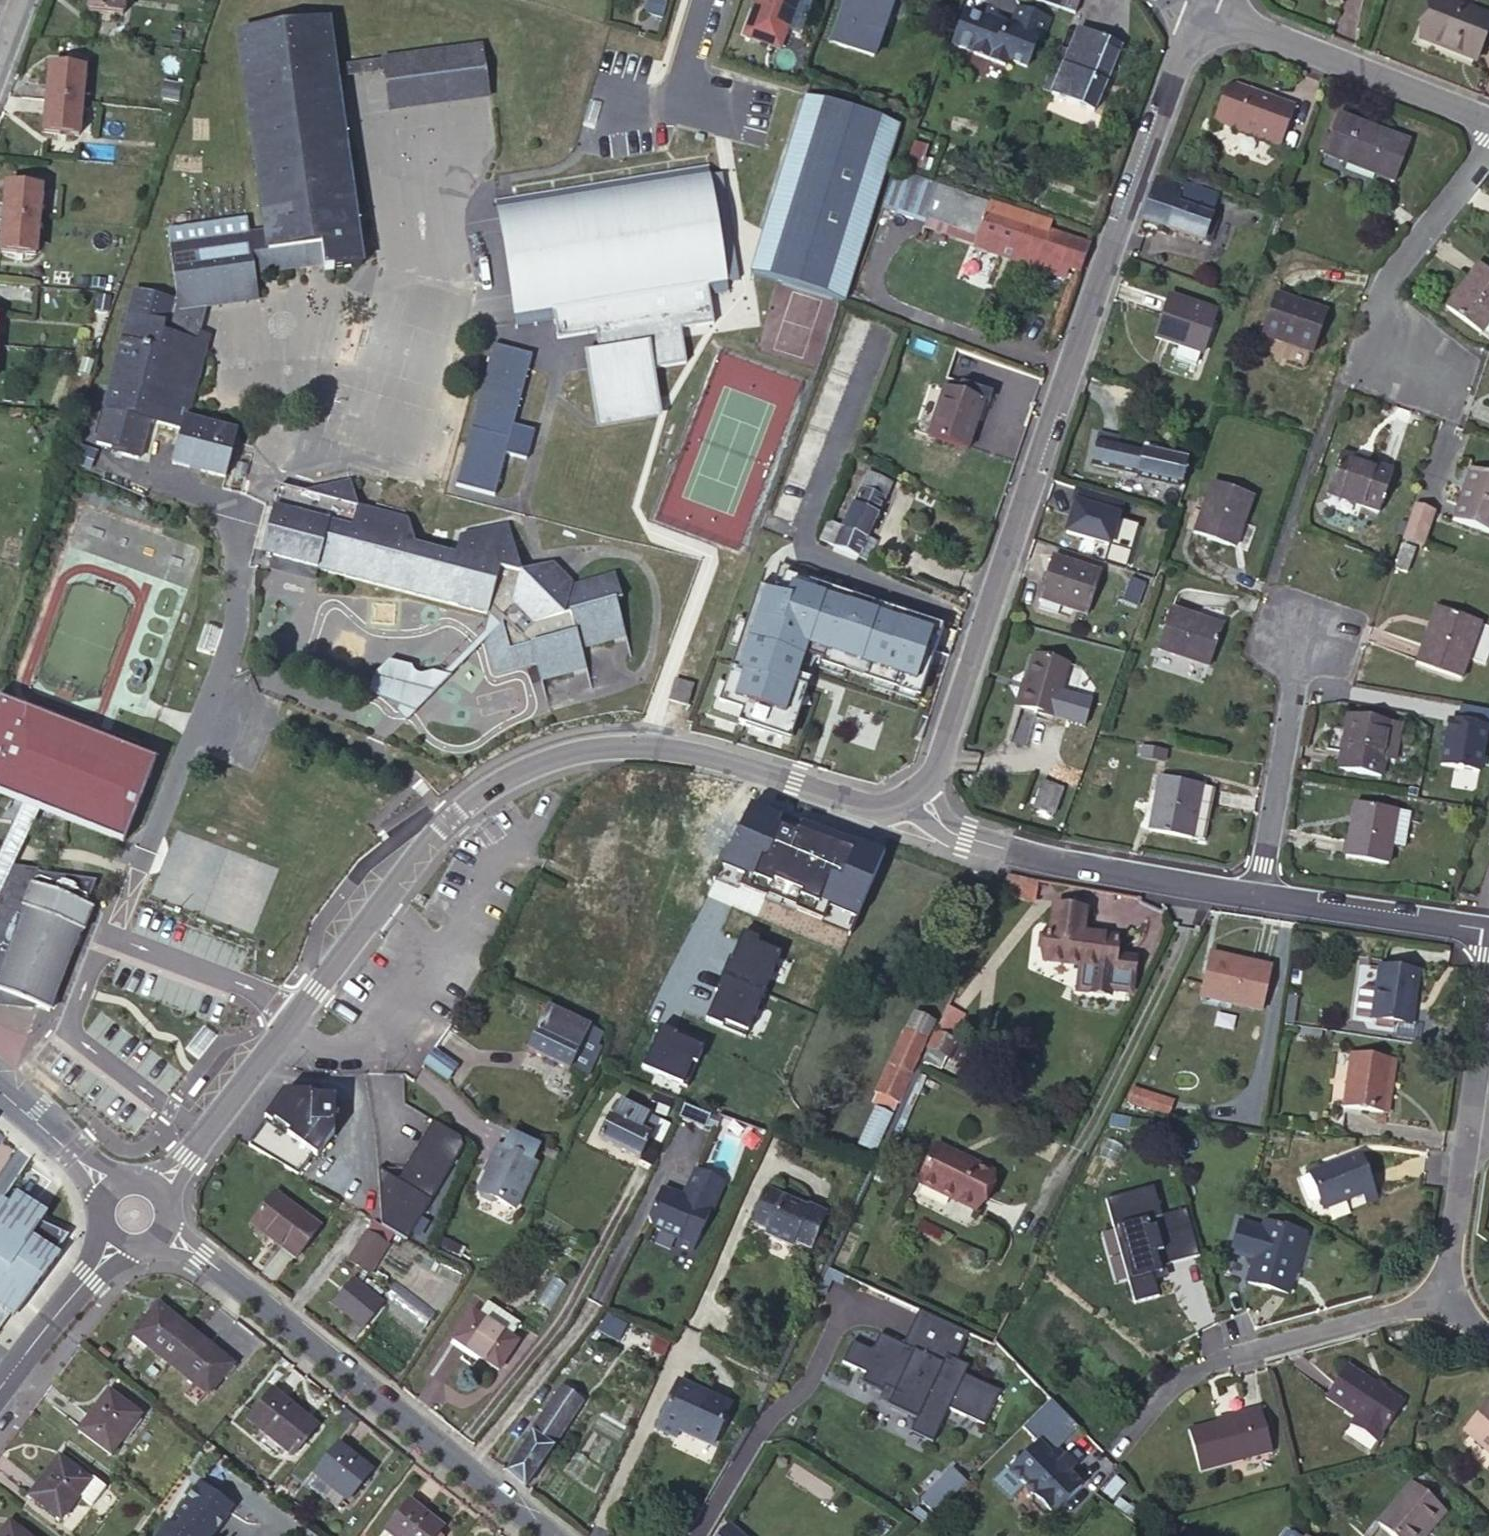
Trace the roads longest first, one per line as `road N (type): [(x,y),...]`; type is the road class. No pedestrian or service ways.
road 1 (residential): [(159,1191),(451,818),(504,778),(575,750),(650,746),(724,760),(864,806),(918,791)]
road 2 (residential): [(918,791),(938,766),(1109,256),(1184,45),(1206,7)]
road 3 (residential): [(551,1535),(283,1319),(163,1234)]
road 4 (residential): [(1116,1454),(1196,1368),(1443,1296)]
road 5 (residential): [(918,791),(948,831),(1034,857),(1256,896)]
road 6 (residential): [(1488,137),(1376,284),(1366,334),(1451,386)]
road 7 (residential): [(1488,119),(1206,7)]
road 8 (residential): [(1256,896),(1297,632)]
road 9 (residential): [(1256,896),(1488,930)]
road 10 (residential): [(0,1387),(115,1243)]
road 11 (residential): [(1443,1296),(1468,1129)]
road 12 (residential): [(114,1189),(0,1088)]
road 13 (residential): [(1468,1129),(1488,984)]

